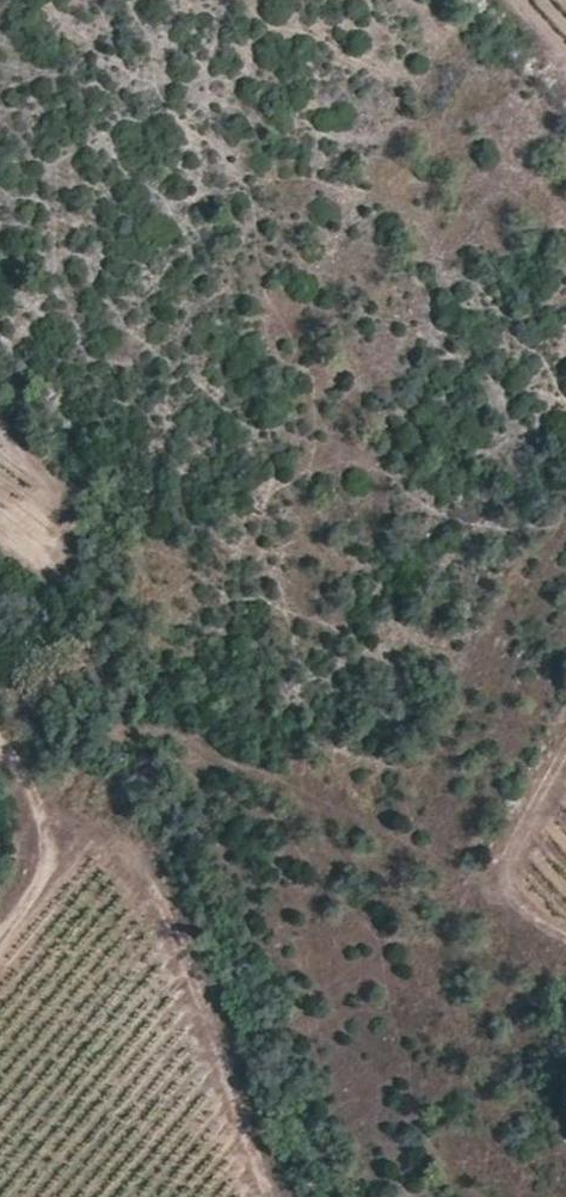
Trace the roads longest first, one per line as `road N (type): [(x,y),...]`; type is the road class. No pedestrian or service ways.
road 1 (track): [(0,745),(44,830),(38,884),(0,937)]

